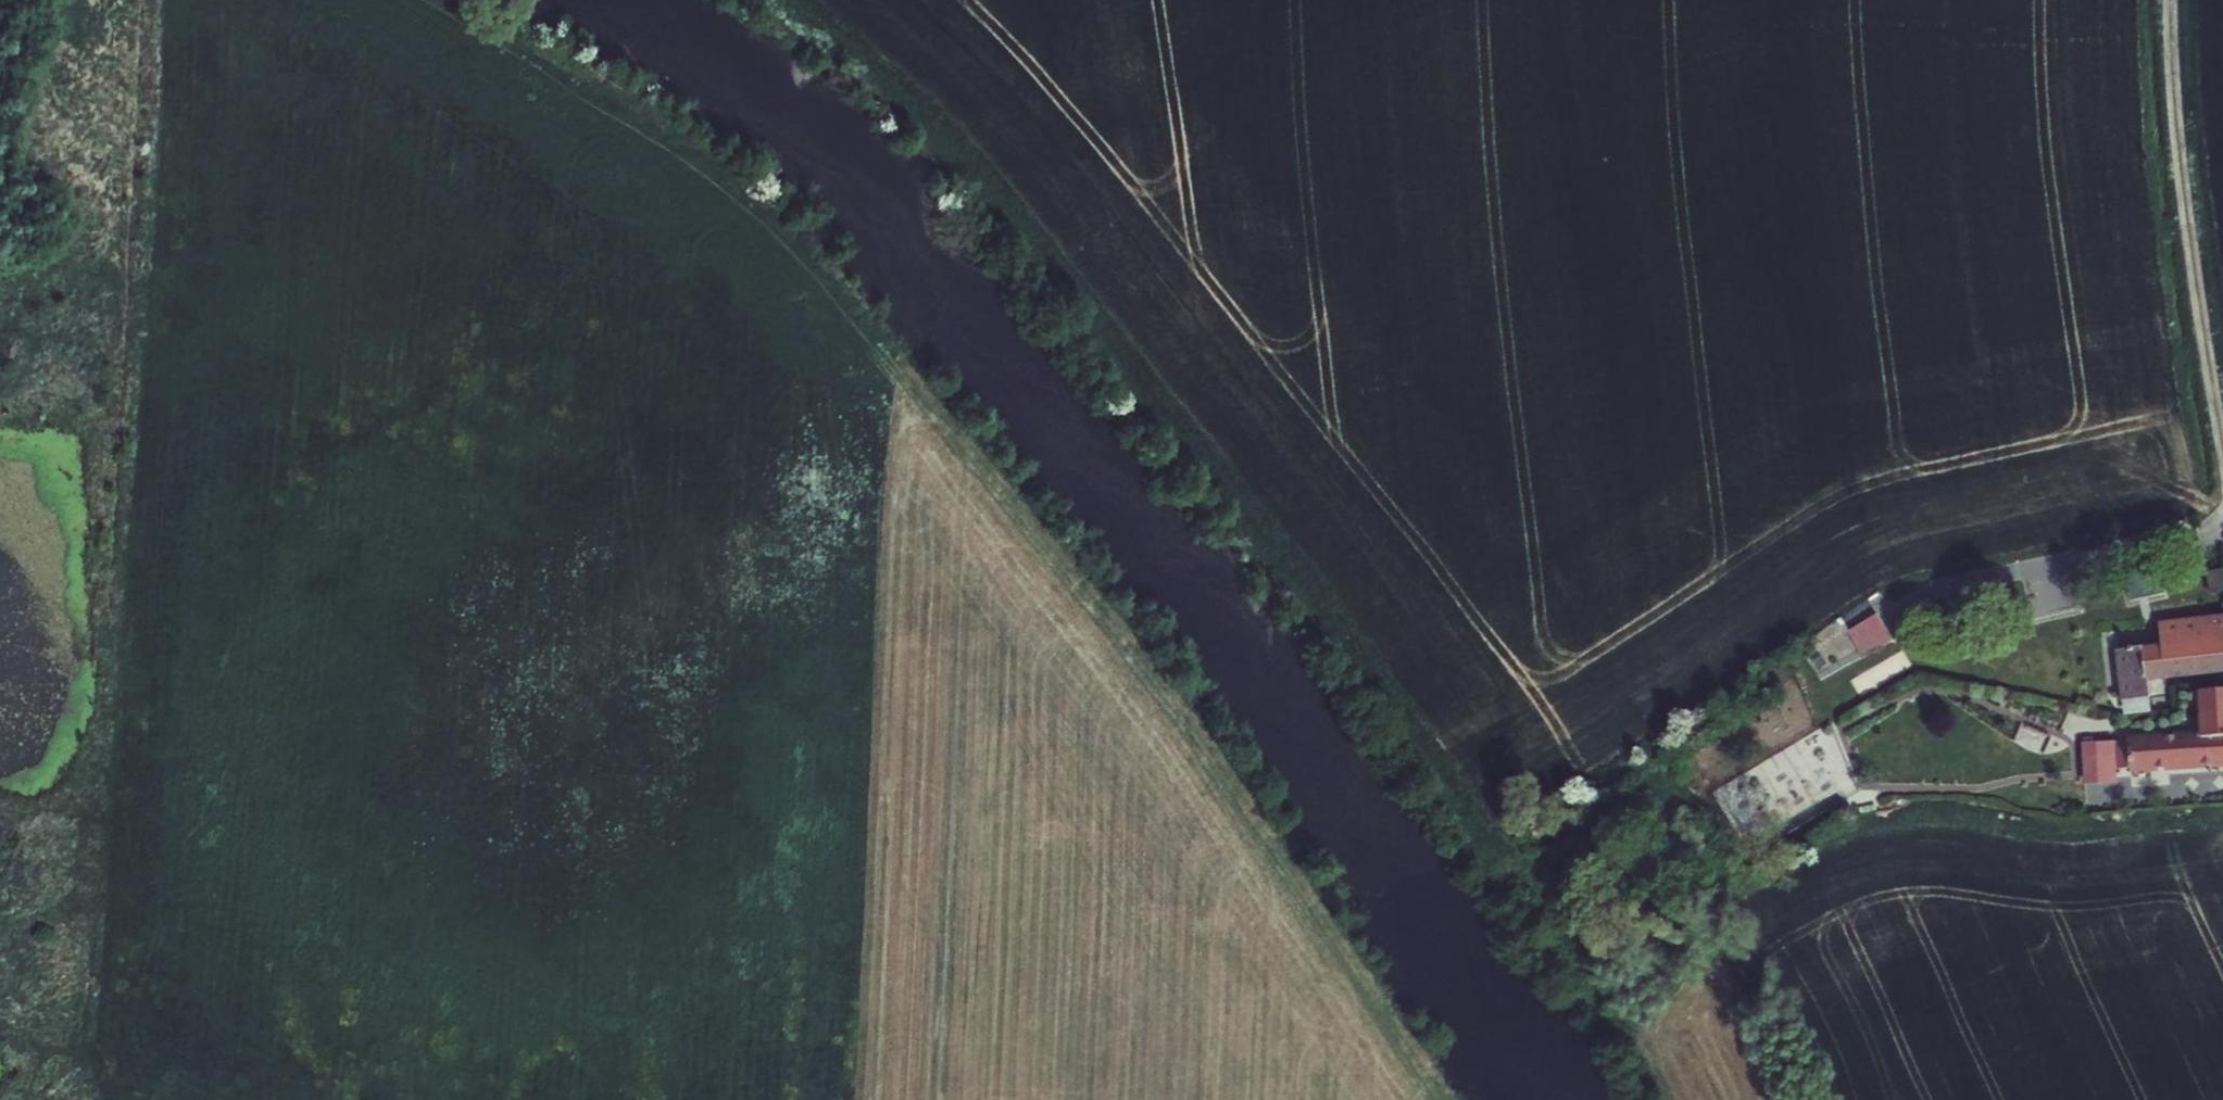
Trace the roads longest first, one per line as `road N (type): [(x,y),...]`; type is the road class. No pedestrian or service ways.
road 1 (track): [(411,0),(602,111),(849,310),(1180,722),(1438,1099)]
road 2 (unclassified): [(2222,447),(2186,210),(2171,0)]

